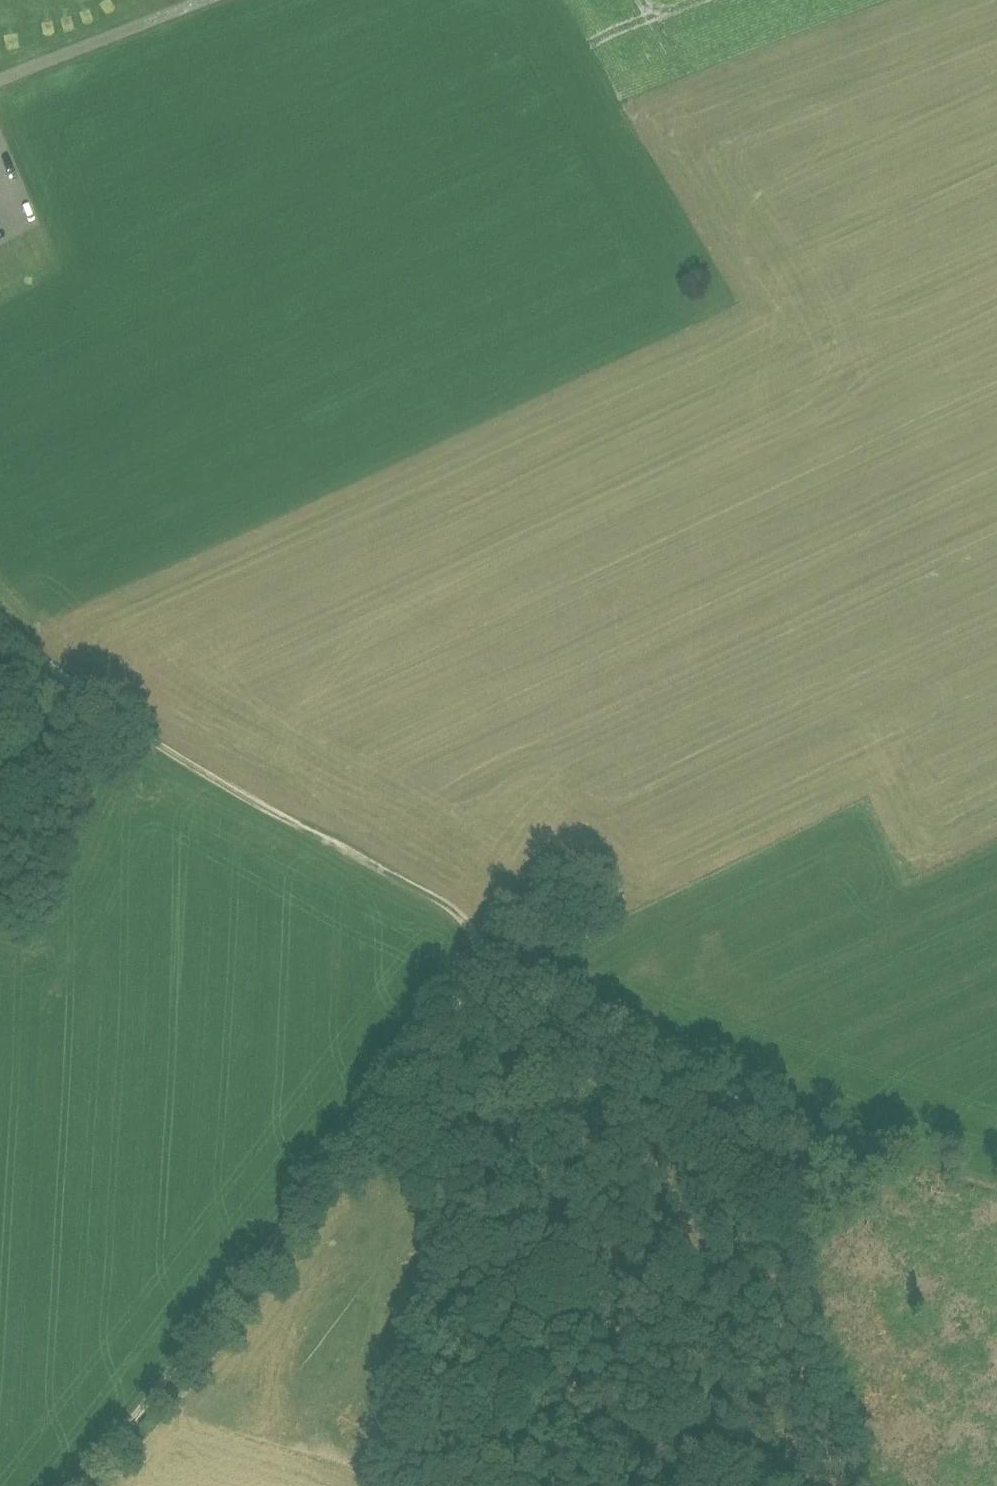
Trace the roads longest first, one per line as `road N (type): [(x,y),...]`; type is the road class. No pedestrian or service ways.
road 1 (track): [(73,1485),(452,992),(464,956),(441,919),(163,747),(0,619)]

